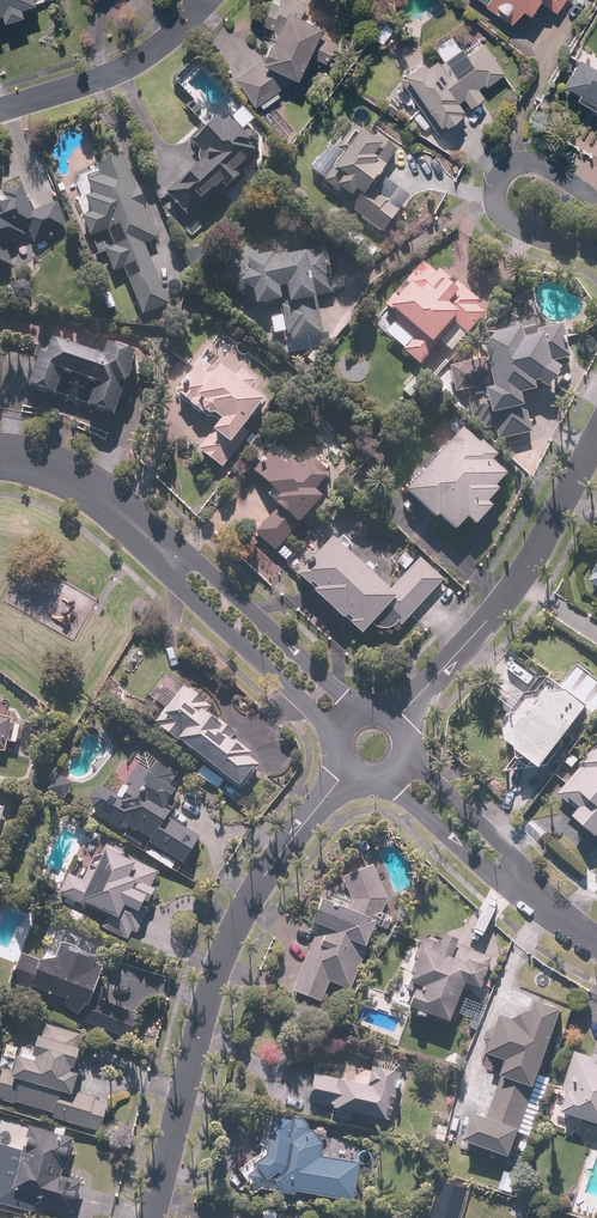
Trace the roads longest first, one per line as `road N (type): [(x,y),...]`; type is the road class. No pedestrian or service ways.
road 1 (residential): [(349,772),(288,841),(227,942),(150,1217)]
road 2 (residential): [(596,438),(503,603),(397,720)]
road 3 (residential): [(337,732),(180,585),(175,559)]
road 4 (residential): [(175,559),(207,571),(351,714)]
road 5 (residential): [(0,107),(116,73),(159,45),(201,0)]
road 6 (residential): [(0,451),(80,468),(175,559)]
road 7 (residential): [(522,882),(484,867),(388,775)]
road 8 (residential): [(402,762),(504,850),(522,882)]
road 9 (residential): [(596,257),(513,225),(495,207),(498,172)]

